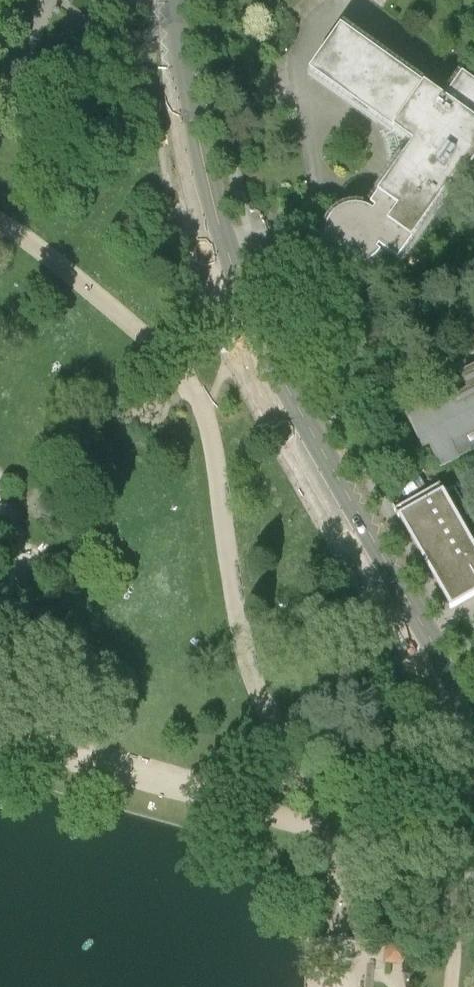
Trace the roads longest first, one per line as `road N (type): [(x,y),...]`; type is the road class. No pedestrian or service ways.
road 1 (tertiary): [(473,727),(286,397),(245,307),(202,173),(178,0)]

